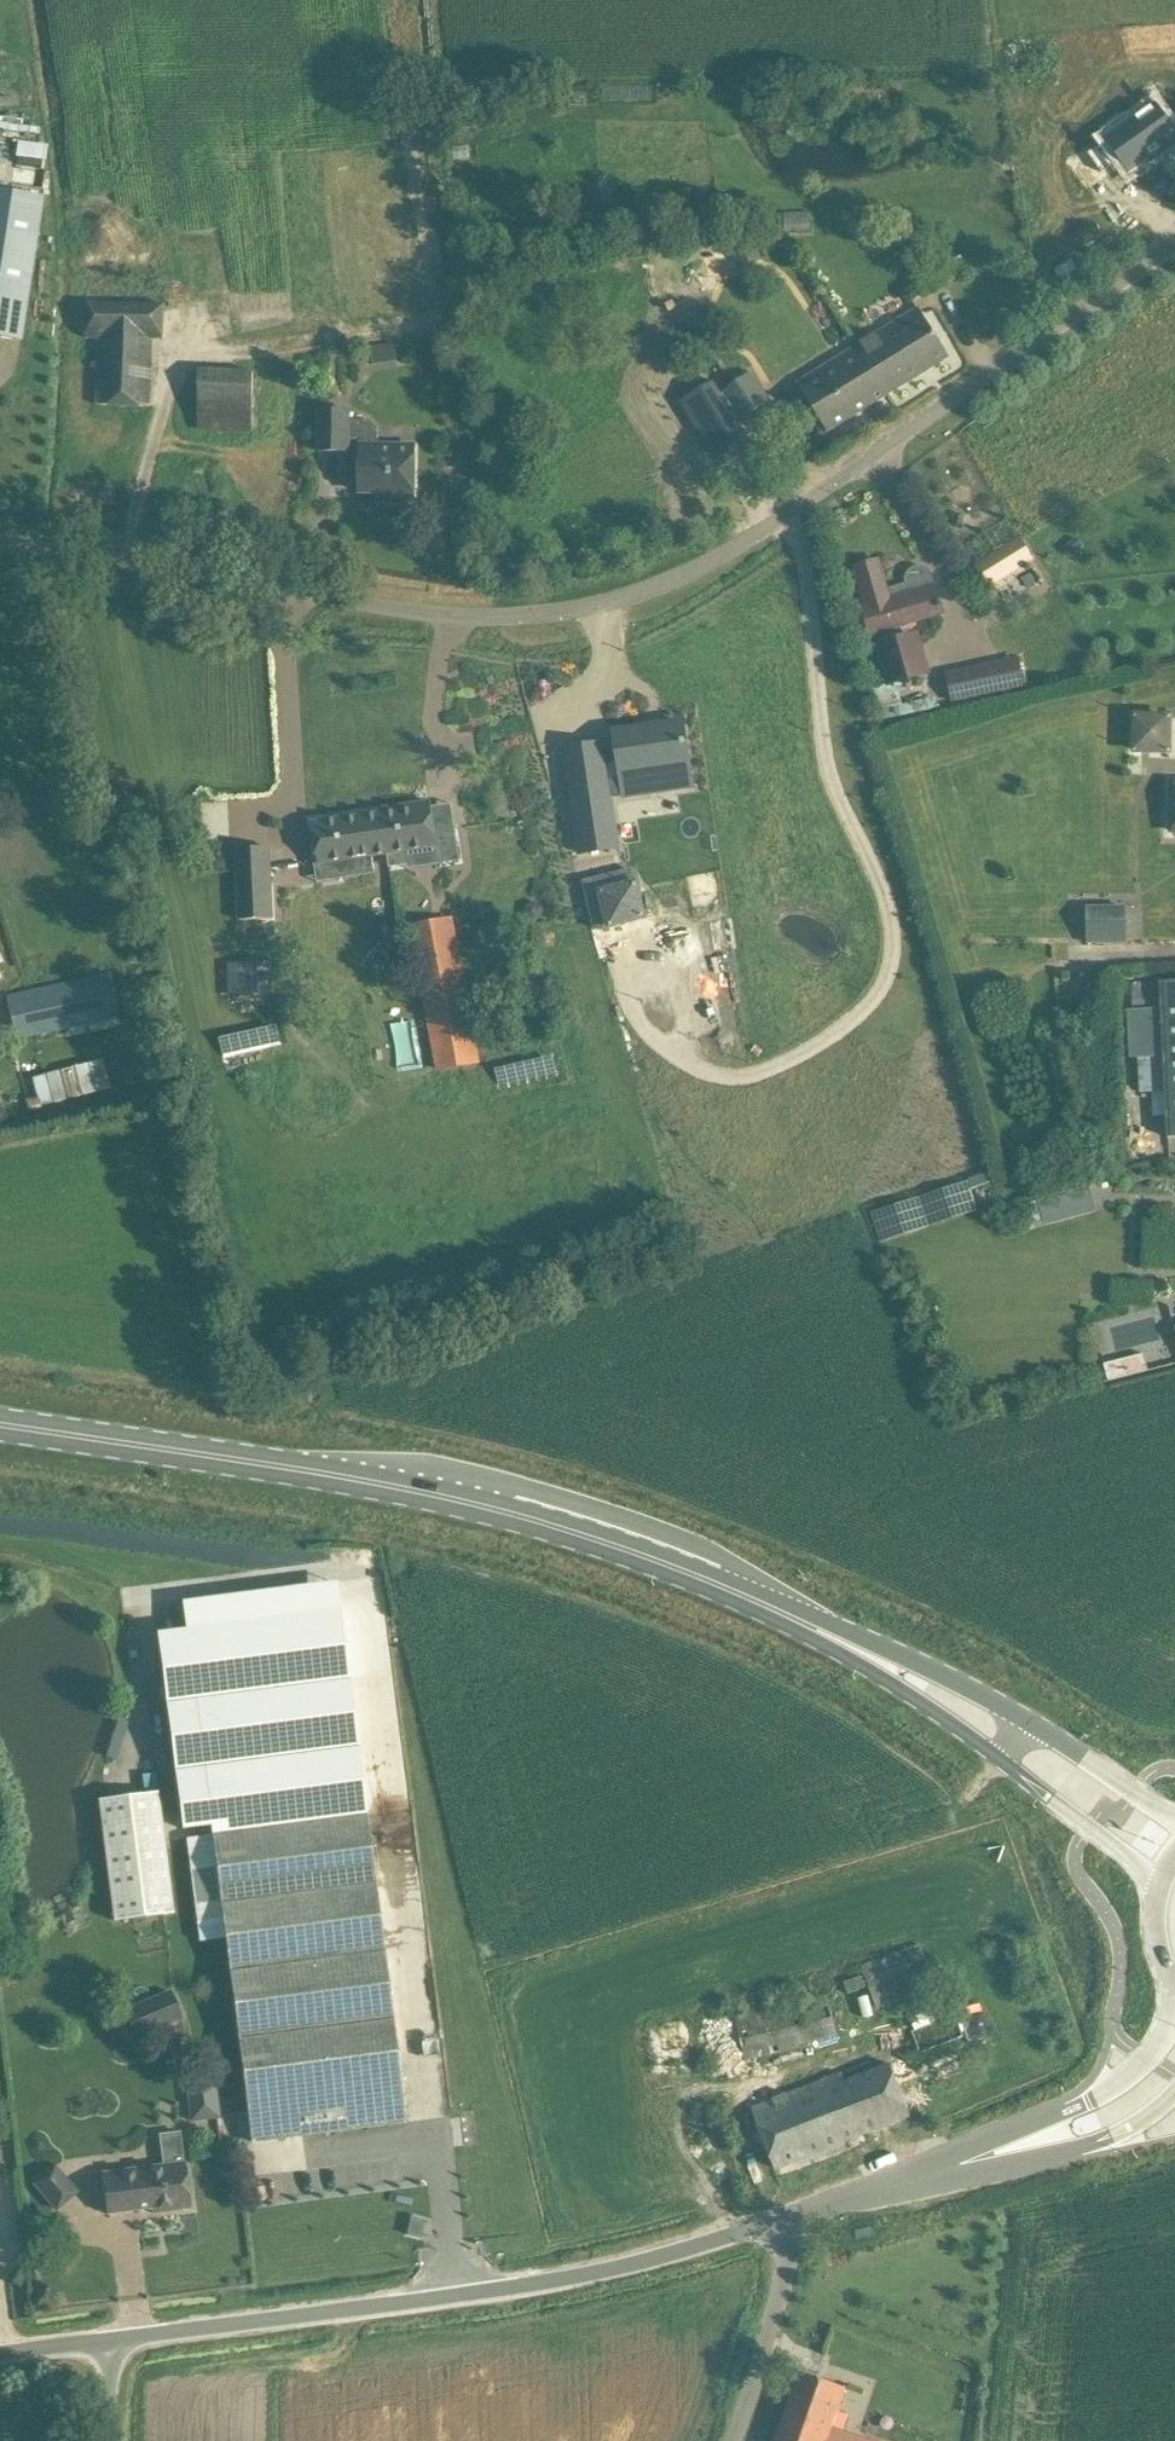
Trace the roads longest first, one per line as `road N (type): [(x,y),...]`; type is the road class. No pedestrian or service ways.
road 1 (unclassified): [(0,539),(476,618),(553,617),(674,583),(750,547),(1174,243)]
road 2 (secondary): [(869,1656),(645,1555),(484,1506),(0,1424)]
road 3 (unclassified): [(0,2354),(602,2270),(779,2222)]
road 4 (secondary): [(869,1656),(1163,1884)]
road 5 (secondary): [(1174,1818),(975,1690),(869,1656)]
road 6 (unclassified): [(779,2222),(1008,2150)]
road 7 (unclassified): [(1174,2000),(1147,2058),(1008,2150)]
road 8 (unclassified): [(729,2440),(788,2263),(779,2222)]
road 9 (unclassified): [(1008,2150),(1114,2138),(1174,2091)]

